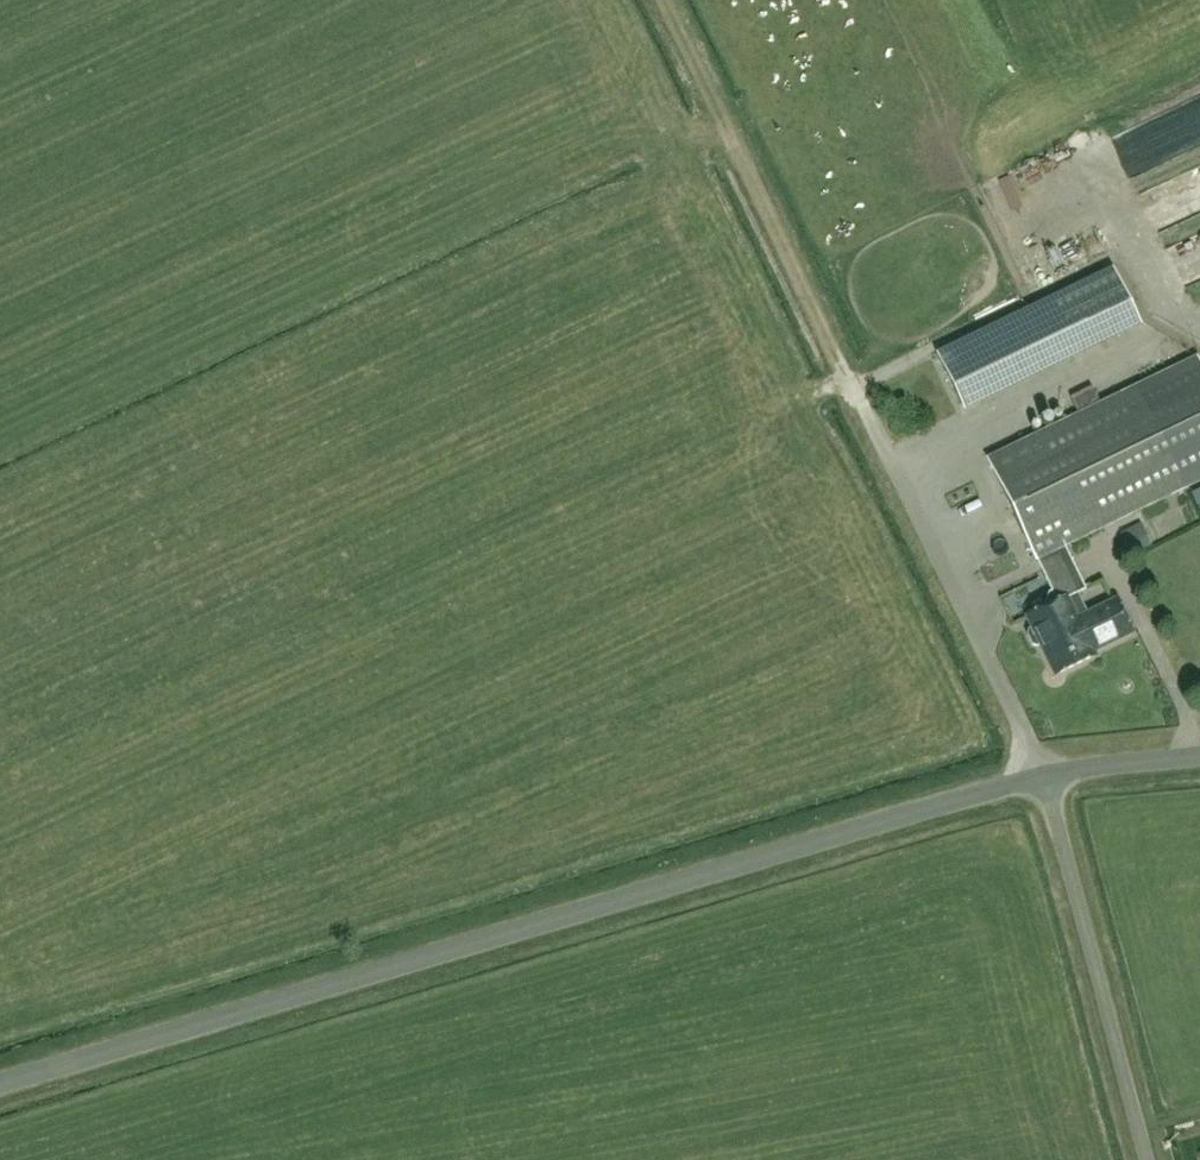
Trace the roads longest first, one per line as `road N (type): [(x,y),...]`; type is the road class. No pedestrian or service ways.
road 1 (tertiary): [(1046,777),(0,1108)]
road 2 (track): [(665,0),(1046,777)]
road 3 (unclassified): [(1149,1159),(1046,777)]
road 4 (tertiary): [(1199,761),(1046,777)]

